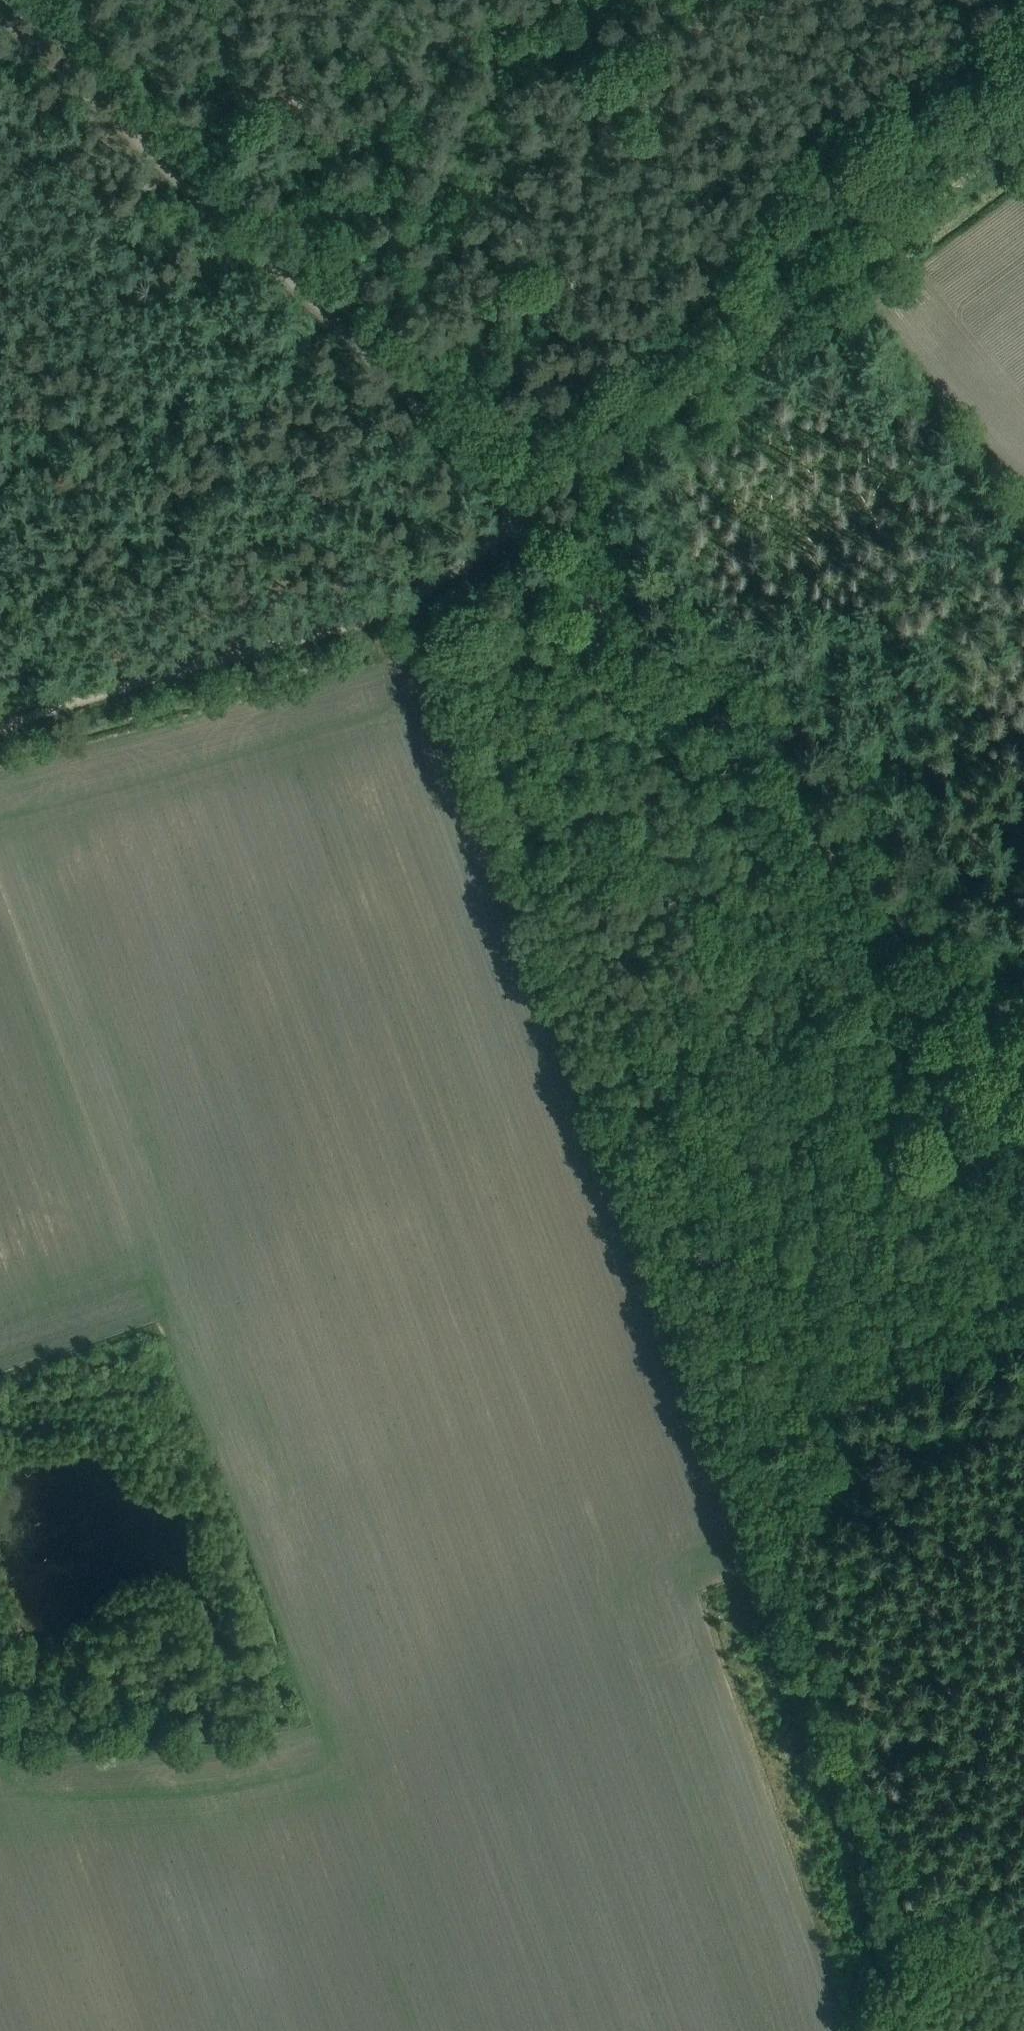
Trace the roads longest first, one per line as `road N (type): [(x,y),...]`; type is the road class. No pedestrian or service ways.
road 1 (track): [(520,520),(276,269),(0,10)]
road 2 (track): [(1023,1045),(520,520)]
road 3 (track): [(1023,137),(520,520)]
road 4 (track): [(520,520),(398,607),(0,728)]

